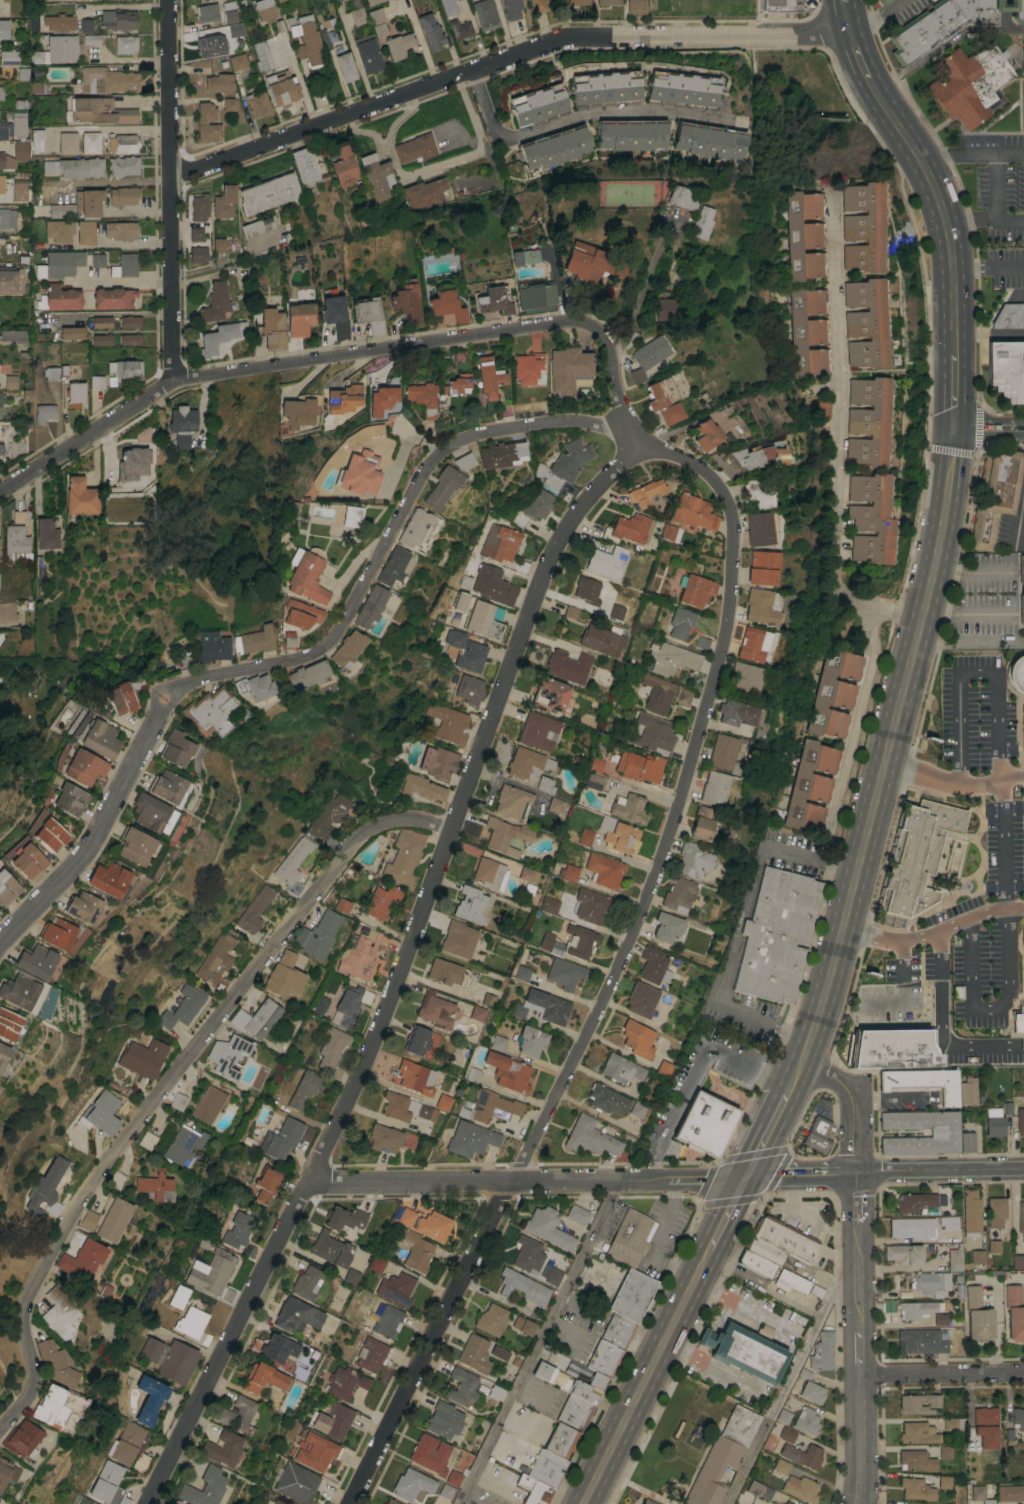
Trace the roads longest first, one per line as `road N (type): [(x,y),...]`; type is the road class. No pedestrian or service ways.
road 1 (residential): [(635,451),(690,463),(729,507),(729,615),(691,760),(627,949),(351,1503)]
road 2 (residential): [(635,451),(593,491),(558,542),(379,1026),(146,1503)]
road 3 (residential): [(451,830),(402,819),(363,834),(90,1183),(27,1299),(32,1383),(0,1428)]
road 4 (residential): [(635,451),(603,337),(584,325),(554,323),(185,377),(0,492)]
road 5 (tertiary): [(1023,1171),(307,1182)]
road 6 (residential): [(852,35),(563,40),(169,178)]
road 7 (primary): [(955,427),(936,574),(821,1010),(789,1089)]
road 8 (tertiary): [(801,1065),(839,1083),(854,1107),(860,1503)]
road 9 (residential): [(315,654),(434,447),(562,420),(627,433)]
road 10 (residential): [(167,0),(174,381)]
road 11 (primary): [(869,77),(942,211),(953,266),(955,355)]
road 12 (residential): [(0,933),(82,842),(162,696)]
road 13 (primary): [(709,1251),(584,1503)]
road 14 (residential): [(1023,1373),(861,1376)]
road 15 (residential): [(162,696),(212,676),(315,654)]

